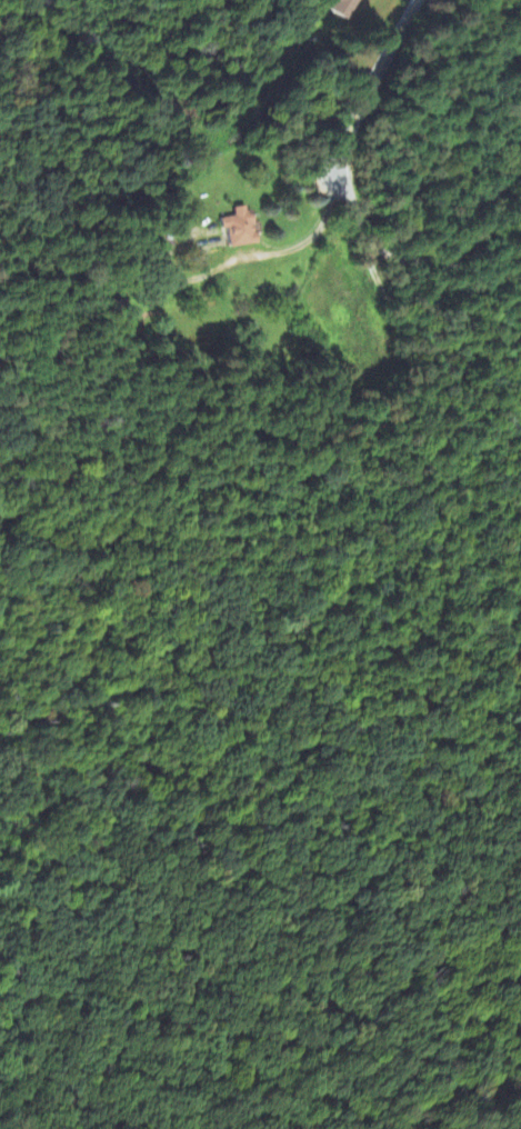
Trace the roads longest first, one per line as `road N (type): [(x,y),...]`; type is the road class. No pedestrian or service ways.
road 1 (residential): [(370,244),(341,163),(347,138),(421,0)]
road 2 (residential): [(520,418),(454,397),(387,302),(370,244)]

